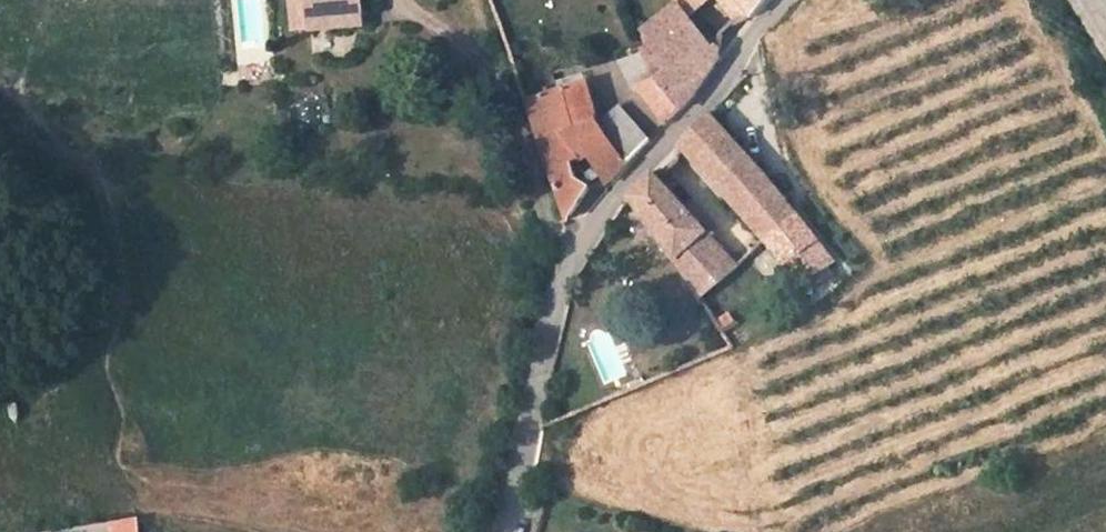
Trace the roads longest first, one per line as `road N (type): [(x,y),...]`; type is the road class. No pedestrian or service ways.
road 1 (residential): [(781,0),(567,257),(505,531)]

